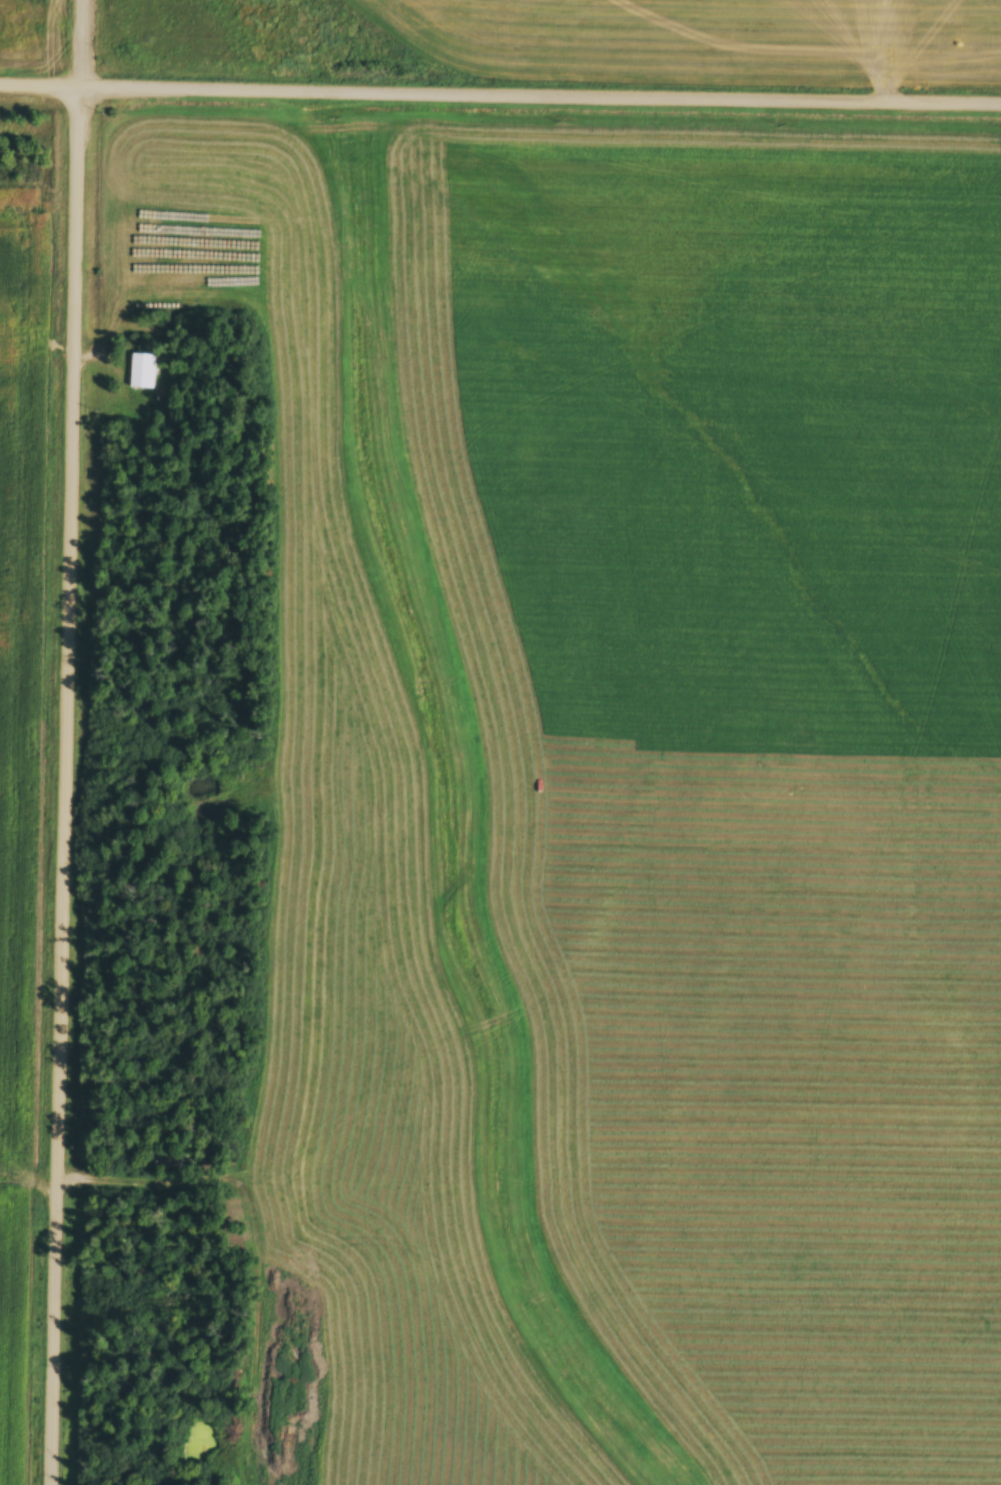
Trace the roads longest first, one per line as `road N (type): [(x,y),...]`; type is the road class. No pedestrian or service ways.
road 1 (residential): [(153,1484),(196,0)]
road 2 (residential): [(1000,103),(0,81)]

